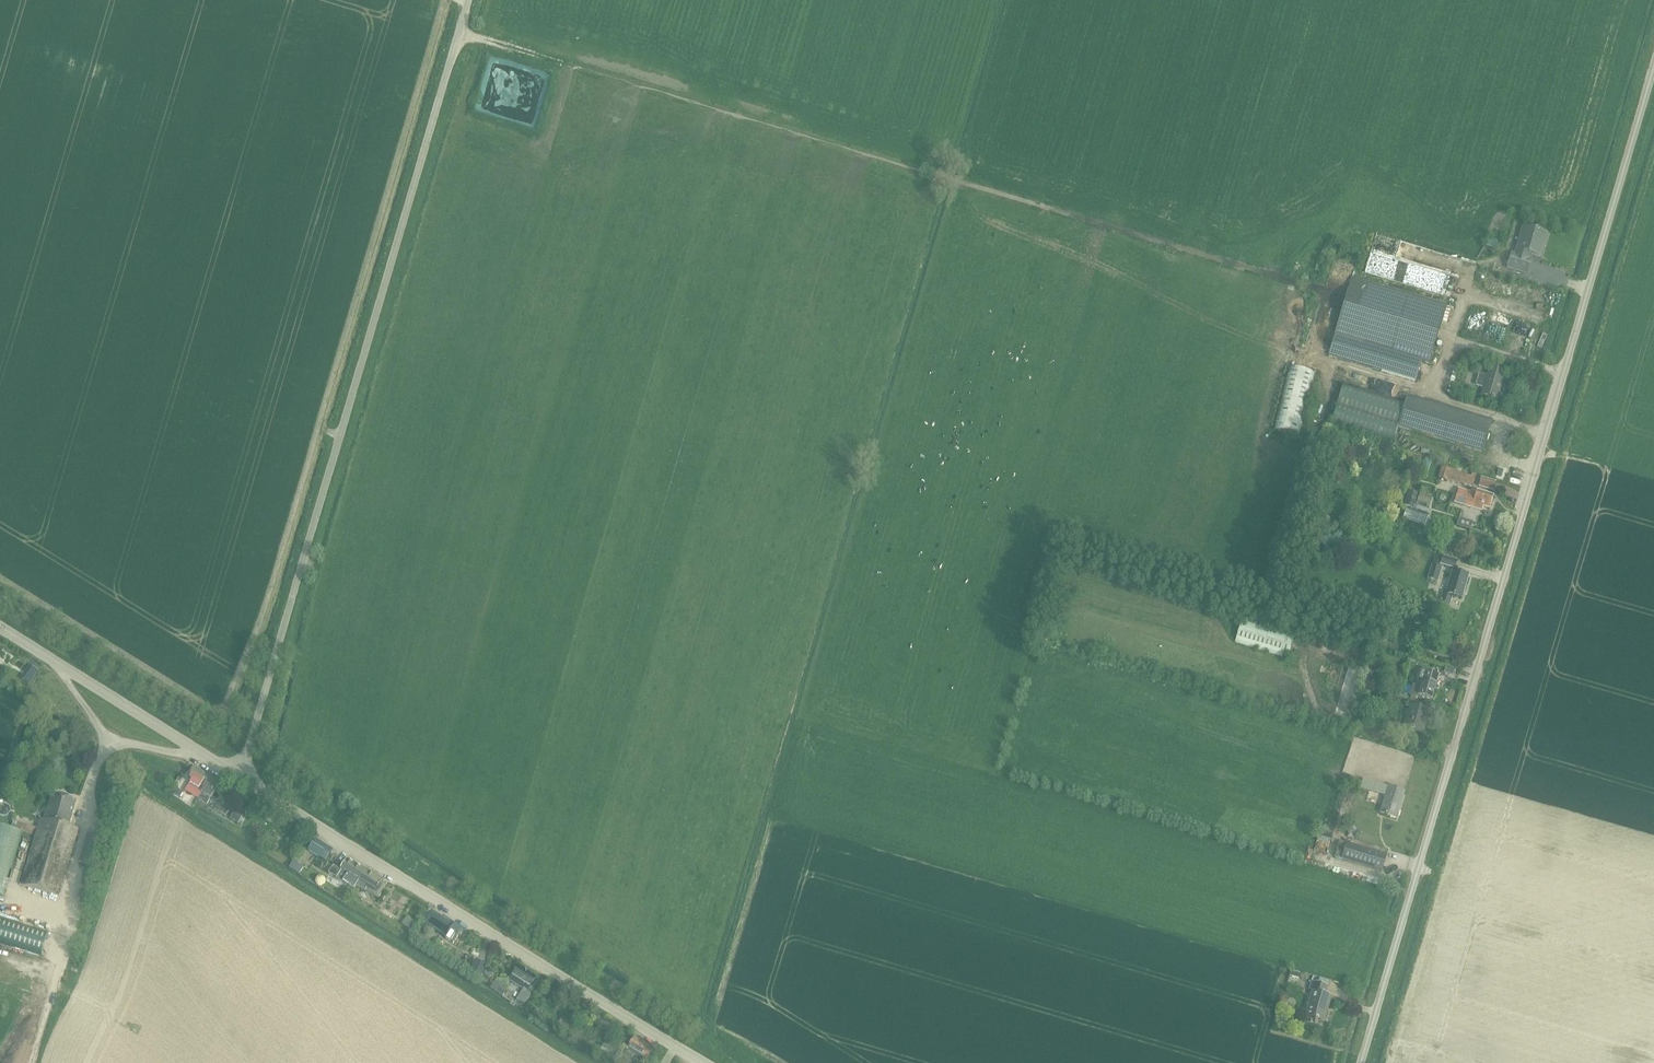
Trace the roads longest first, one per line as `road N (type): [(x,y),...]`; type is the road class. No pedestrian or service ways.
road 1 (unclassified): [(1361,1062),(1653,66)]
road 2 (tertiary): [(239,777),(467,0)]
road 3 (tertiary): [(703,1062),(239,777)]
road 4 (tertiary): [(200,753),(0,628)]

